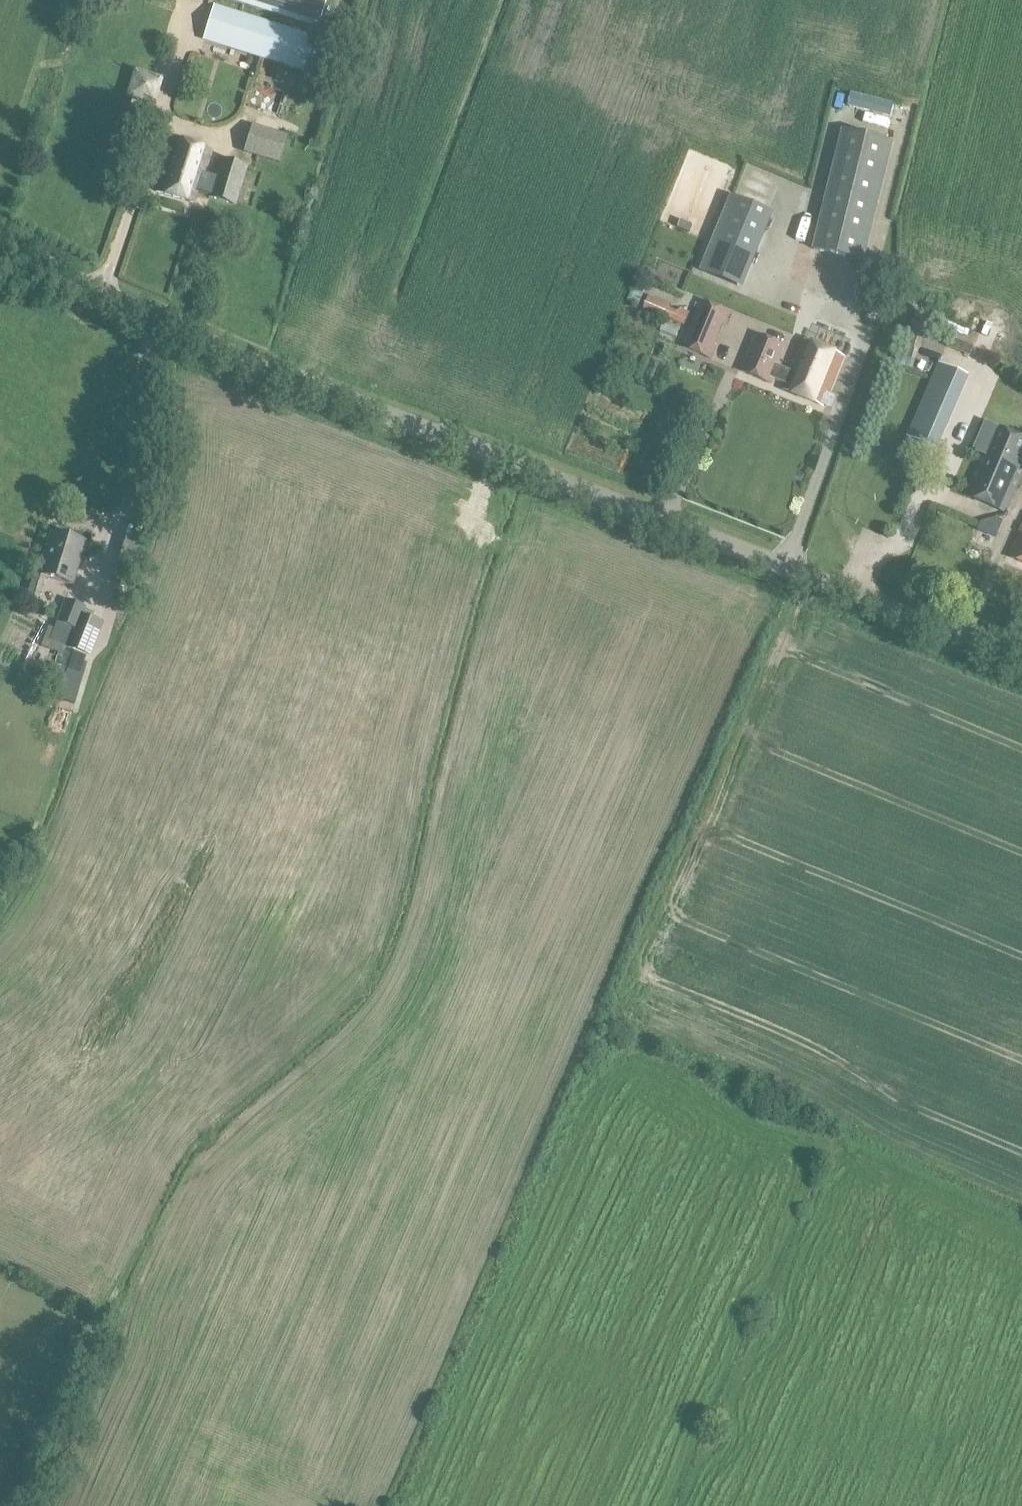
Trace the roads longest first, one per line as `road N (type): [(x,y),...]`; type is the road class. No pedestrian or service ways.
road 1 (unclassified): [(1021,658),(261,369),(0,237)]

